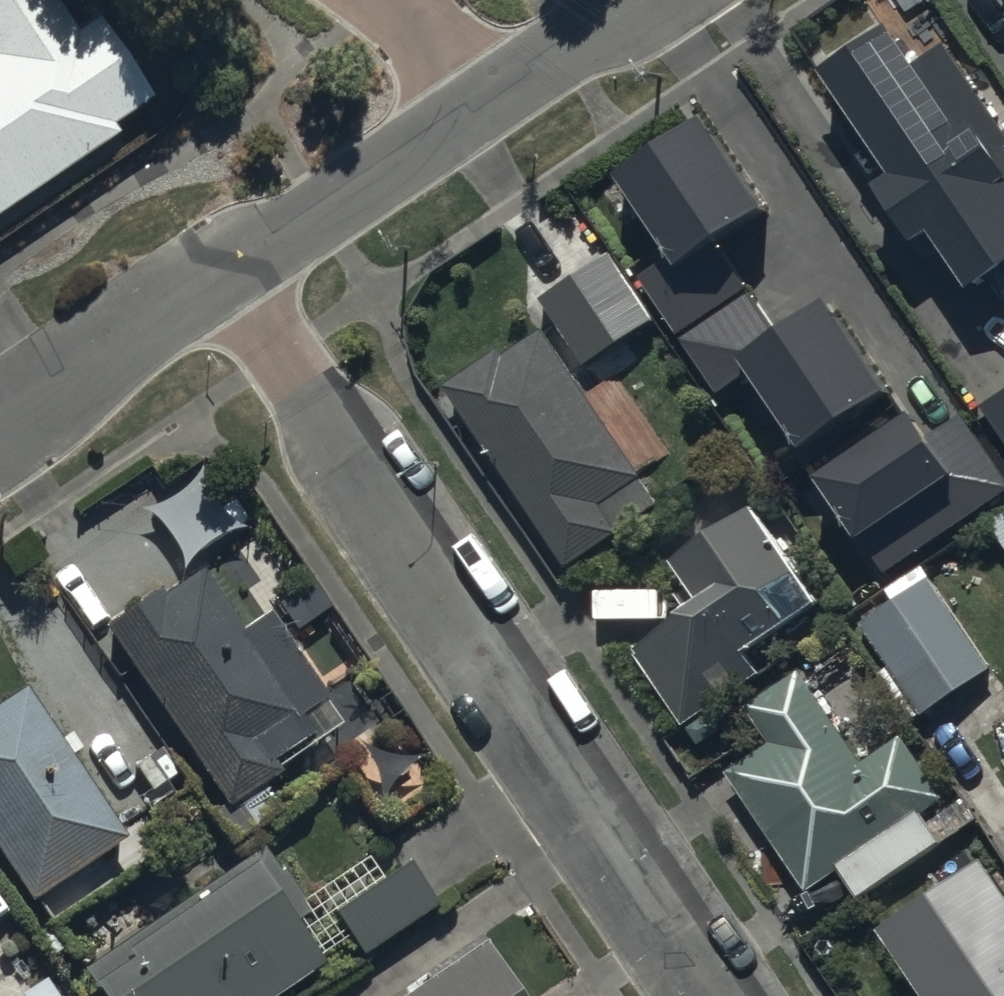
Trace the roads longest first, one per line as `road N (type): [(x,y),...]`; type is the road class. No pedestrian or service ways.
road 1 (residential): [(229,272),(722,995)]
road 2 (residential): [(229,272),(480,108)]
road 3 (residential): [(0,422),(229,272)]
road 4 (residential): [(480,108),(639,0)]
road 5 (residential): [(397,0),(480,108)]

